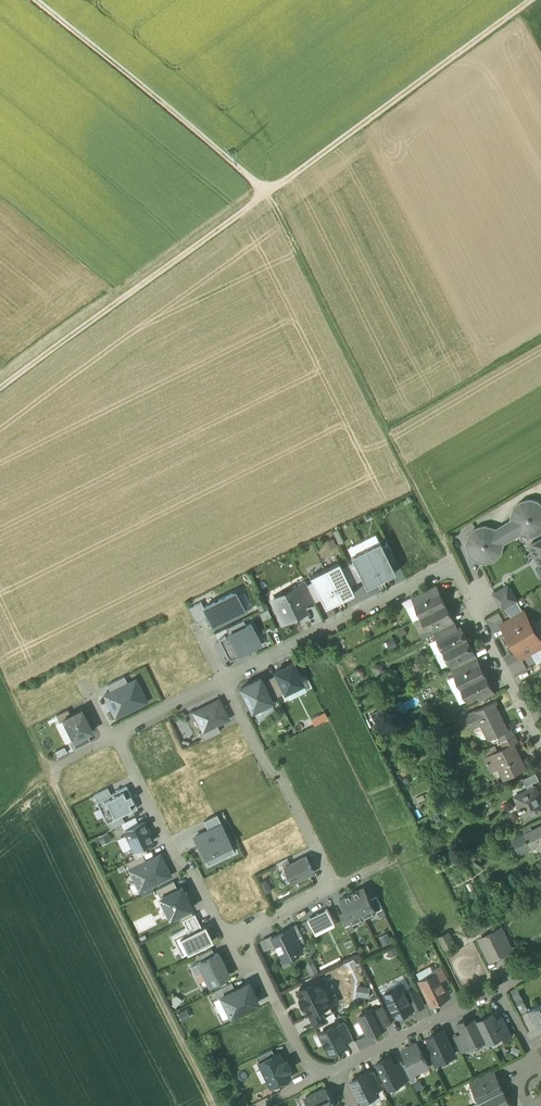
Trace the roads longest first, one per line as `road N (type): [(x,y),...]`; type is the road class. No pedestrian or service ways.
road 1 (track): [(540,6),(0,392)]
road 2 (residential): [(540,741),(453,563),(224,679)]
road 3 (track): [(276,197),(453,563)]
road 4 (track): [(214,1105),(47,772)]
road 5 (track): [(272,200),(36,0)]
road 6 (residential): [(244,930),(223,932),(112,733)]
road 7 (residential): [(335,889),(224,679)]
road 8 (residential): [(501,989),(329,1070)]
road 9 (track): [(540,345),(390,429)]
road 10 (residential): [(329,1070),(309,1063),(244,930)]
road 11 (residential): [(224,679),(112,733)]

